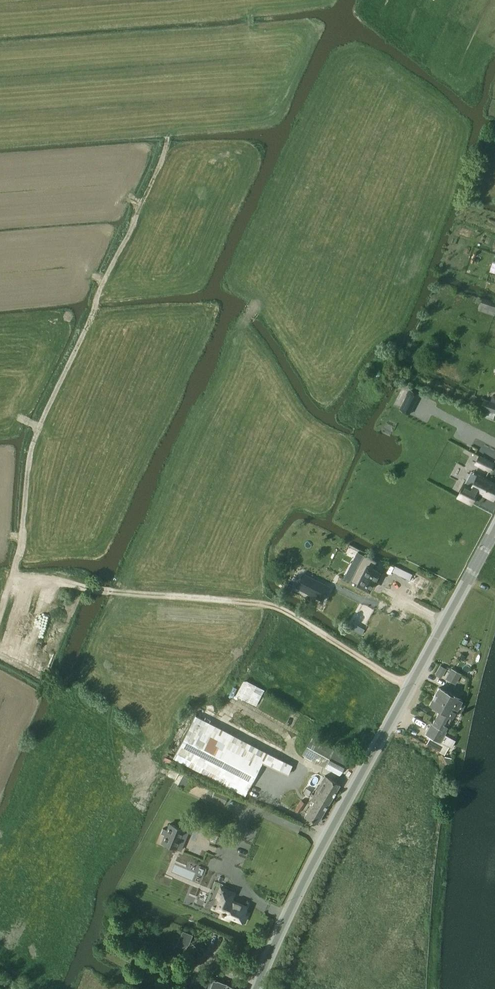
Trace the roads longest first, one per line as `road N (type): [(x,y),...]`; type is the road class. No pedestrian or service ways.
road 1 (track): [(409,688),(271,605),(119,595),(15,574),(34,442),(167,136)]
road 2 (secondary): [(256,988),(324,842),(494,531)]
road 3 (track): [(79,588),(44,678),(0,655)]

